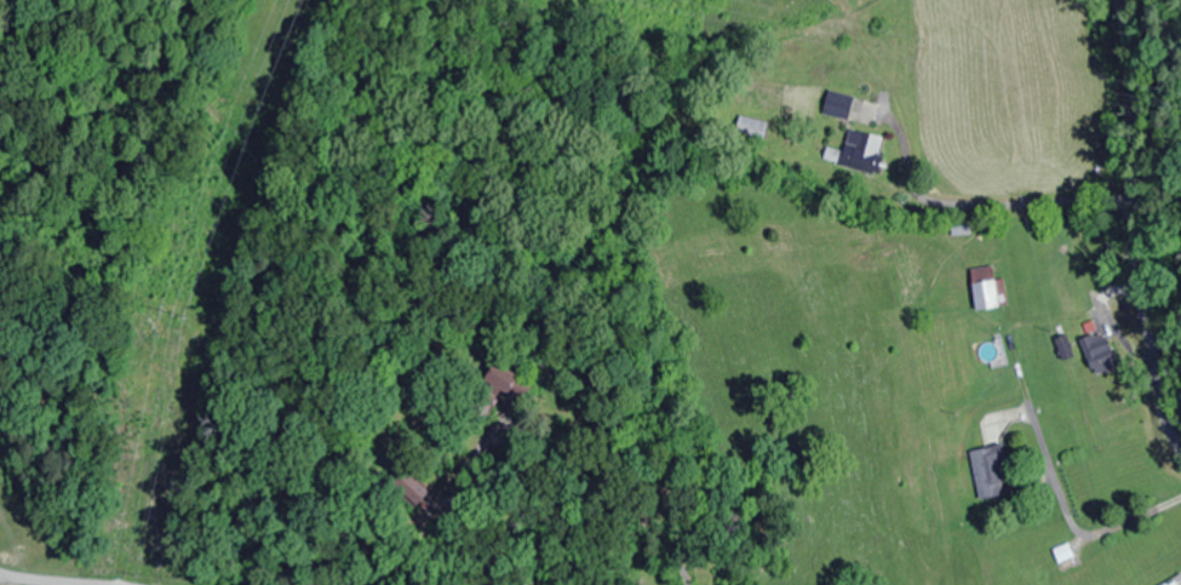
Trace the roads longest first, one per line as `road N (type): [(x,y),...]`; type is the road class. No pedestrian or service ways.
road 1 (residential): [(1112,0),(1112,240),(1158,423),(1180,458)]

